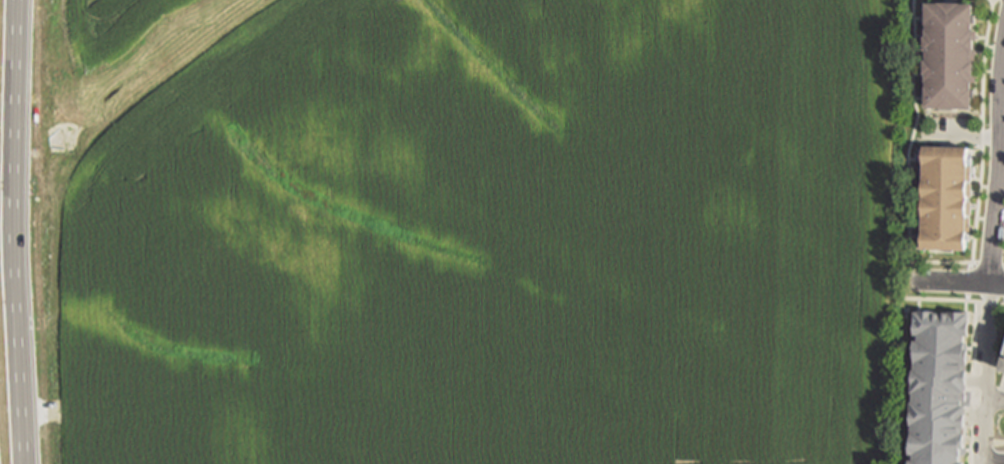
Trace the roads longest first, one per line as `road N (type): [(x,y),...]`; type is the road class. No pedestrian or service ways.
road 1 (secondary): [(18,463),(10,239),(16,0)]
road 2 (residential): [(991,283),(1003,77)]

